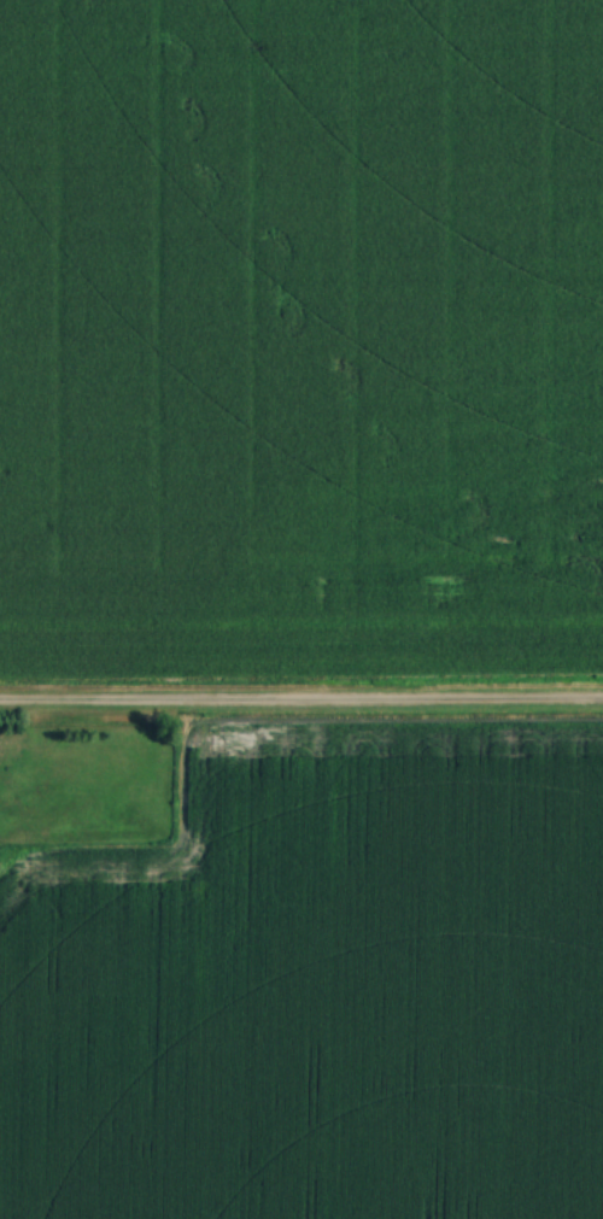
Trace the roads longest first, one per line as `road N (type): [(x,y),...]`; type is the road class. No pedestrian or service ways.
road 1 (residential): [(602,697),(0,699)]

